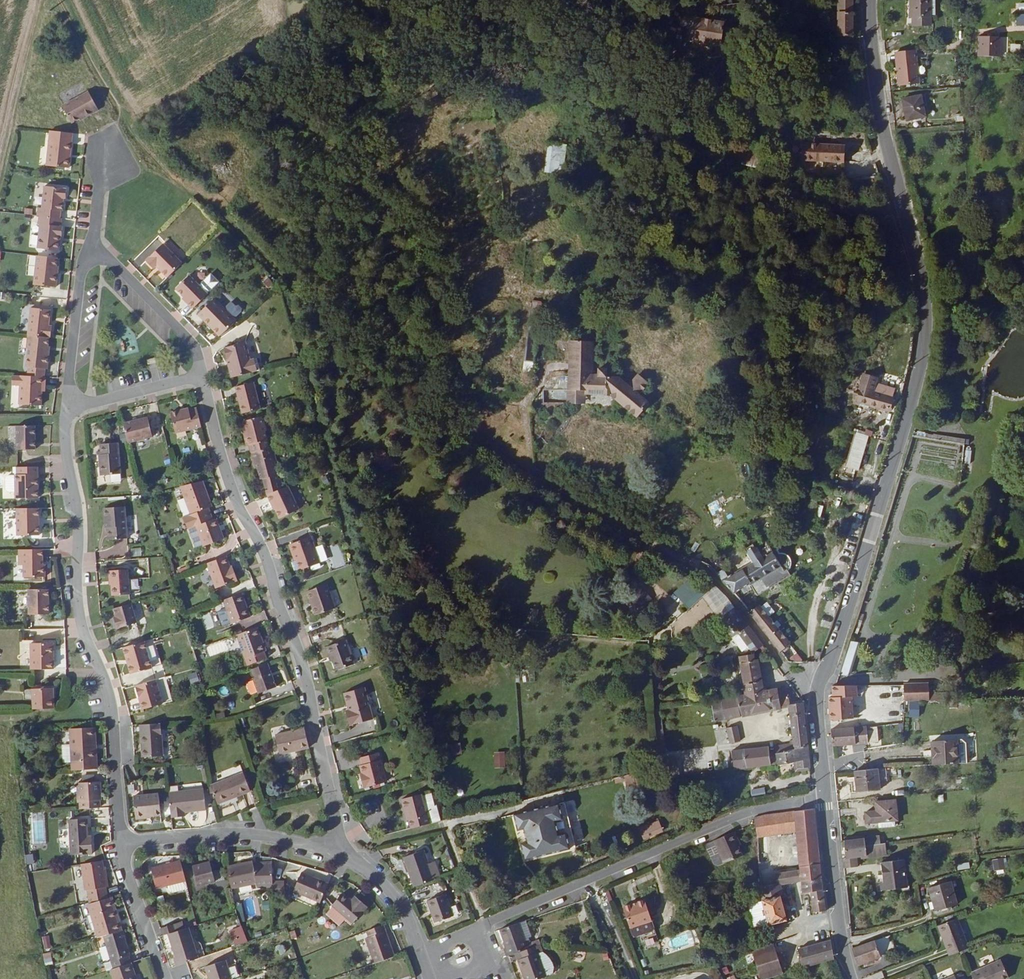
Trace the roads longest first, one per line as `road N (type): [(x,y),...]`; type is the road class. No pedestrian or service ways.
road 1 (track): [(819,705),(708,569),(360,359),(122,113)]
road 2 (secondary): [(824,795),(821,685),(926,352),(928,301),(884,127),(871,0)]
road 3 (residential): [(203,376),(232,492),(263,548),(300,653),(345,854)]
road 4 (residential): [(122,843),(111,697),(78,606),(65,410)]
road 5 (residential): [(824,795),(751,812),(477,929)]
road 6 (residential): [(122,843),(227,833),(345,854)]
road 7 (secondary): [(852,978),(824,795)]
road 8 (residential): [(203,376),(193,341),(111,259),(92,251)]
road 9 (track): [(43,0),(0,166)]
road 10 (residential): [(92,251),(83,268),(65,410)]
road 11 (residential): [(168,978),(122,843)]
road 12 (unclassified): [(65,410),(203,376)]
road 13 (track): [(122,113),(59,0)]
road 14 (residential): [(345,854),(397,898),(421,951)]

